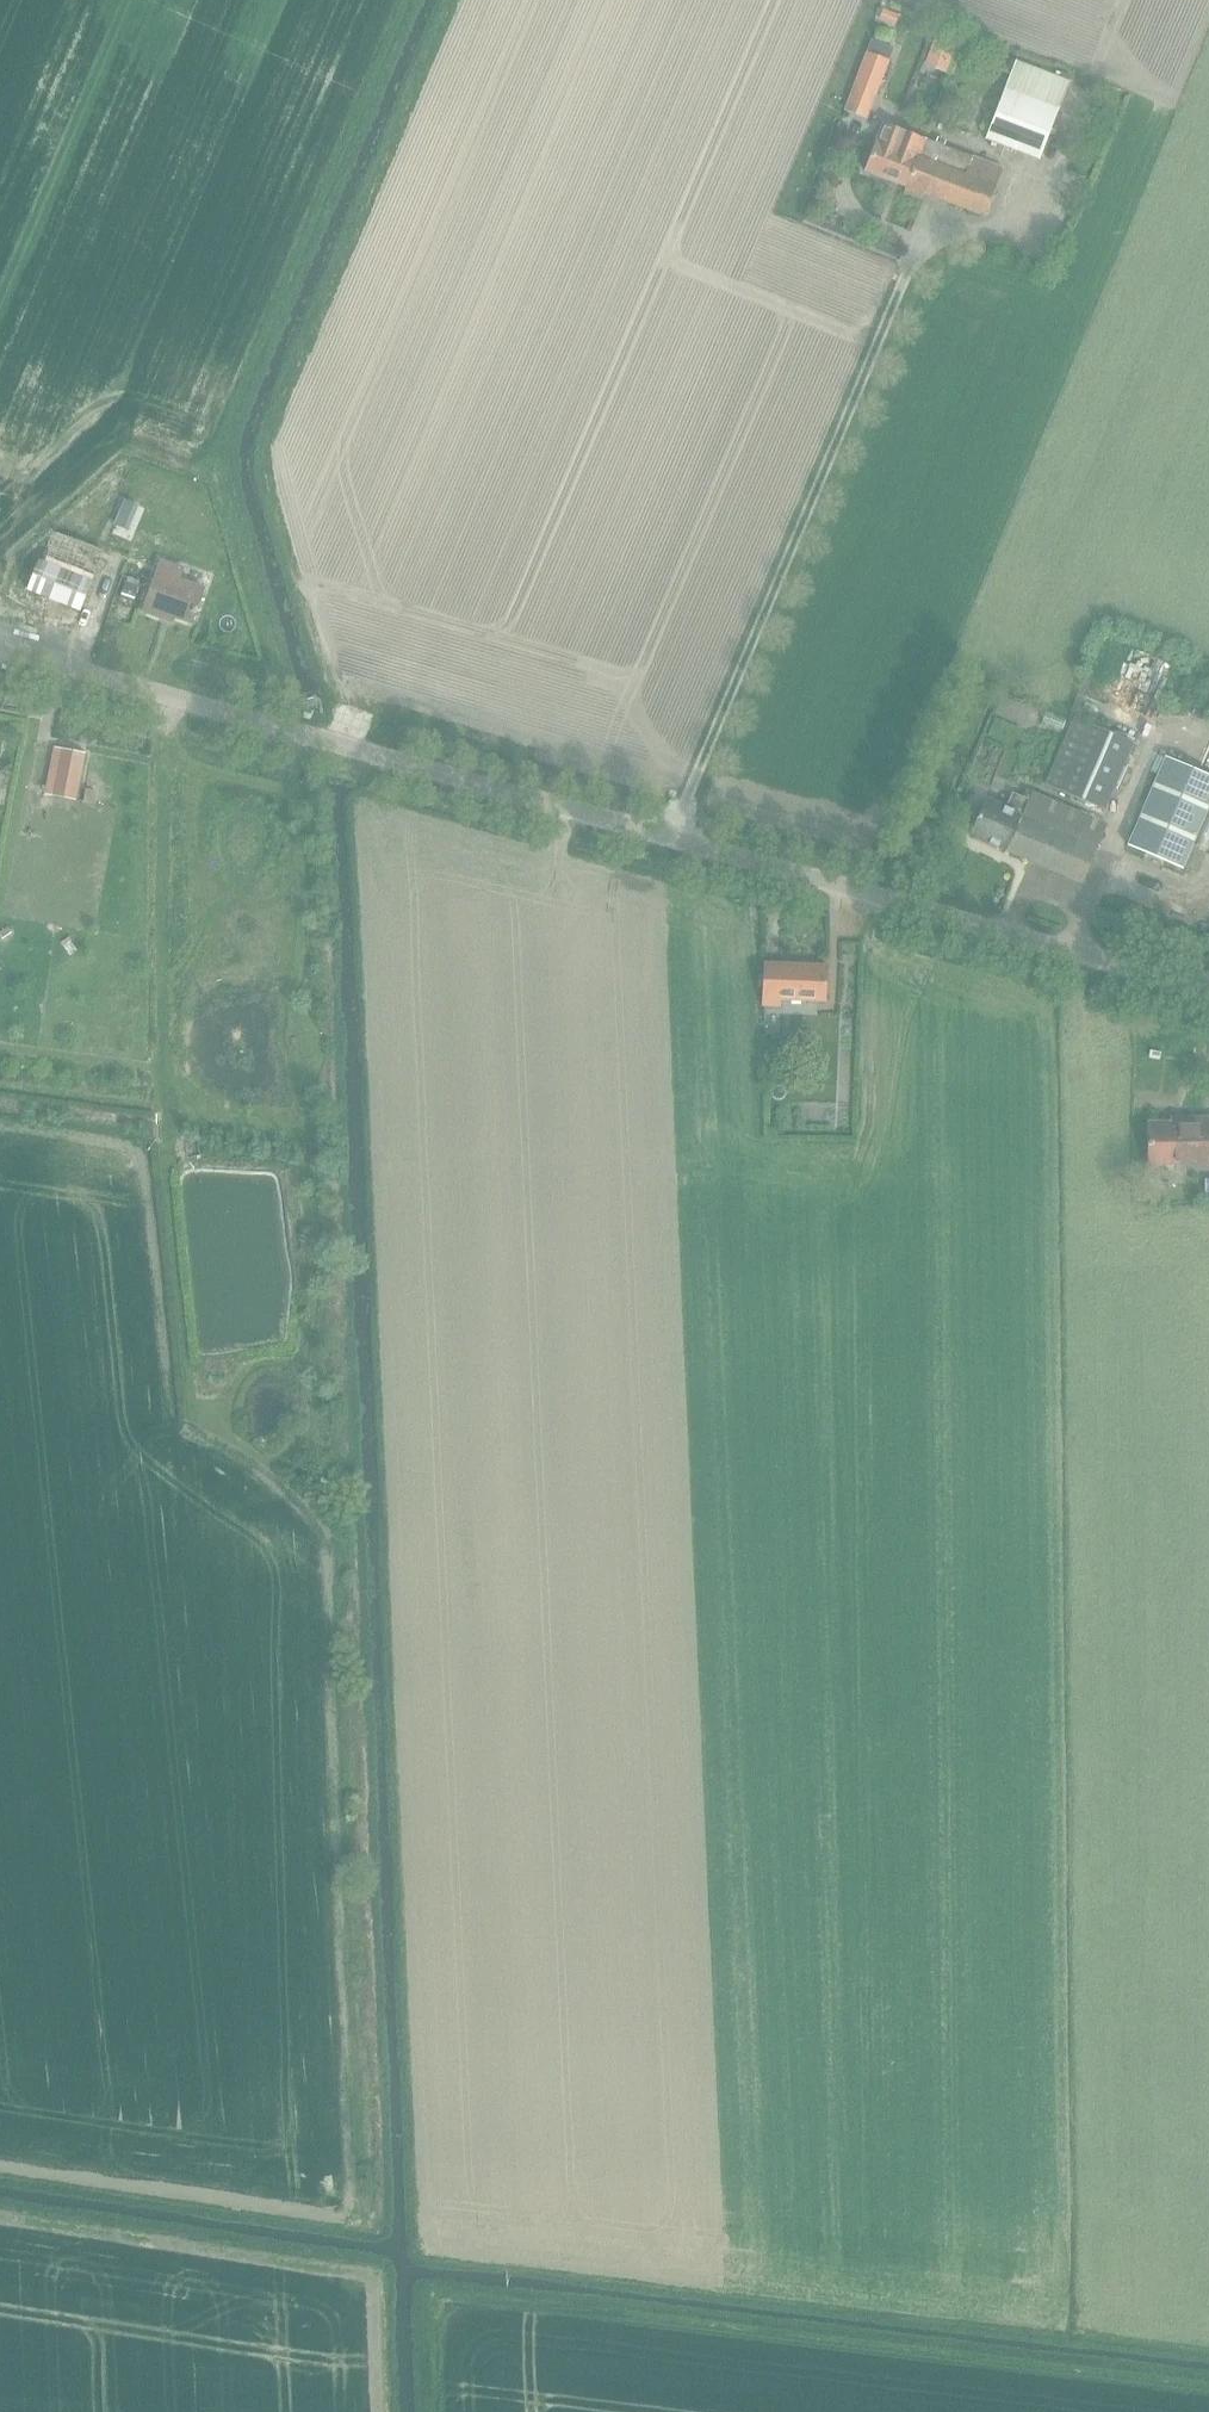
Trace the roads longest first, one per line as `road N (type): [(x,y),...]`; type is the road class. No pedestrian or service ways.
road 1 (unclassified): [(0,645),(680,853),(1204,987)]

